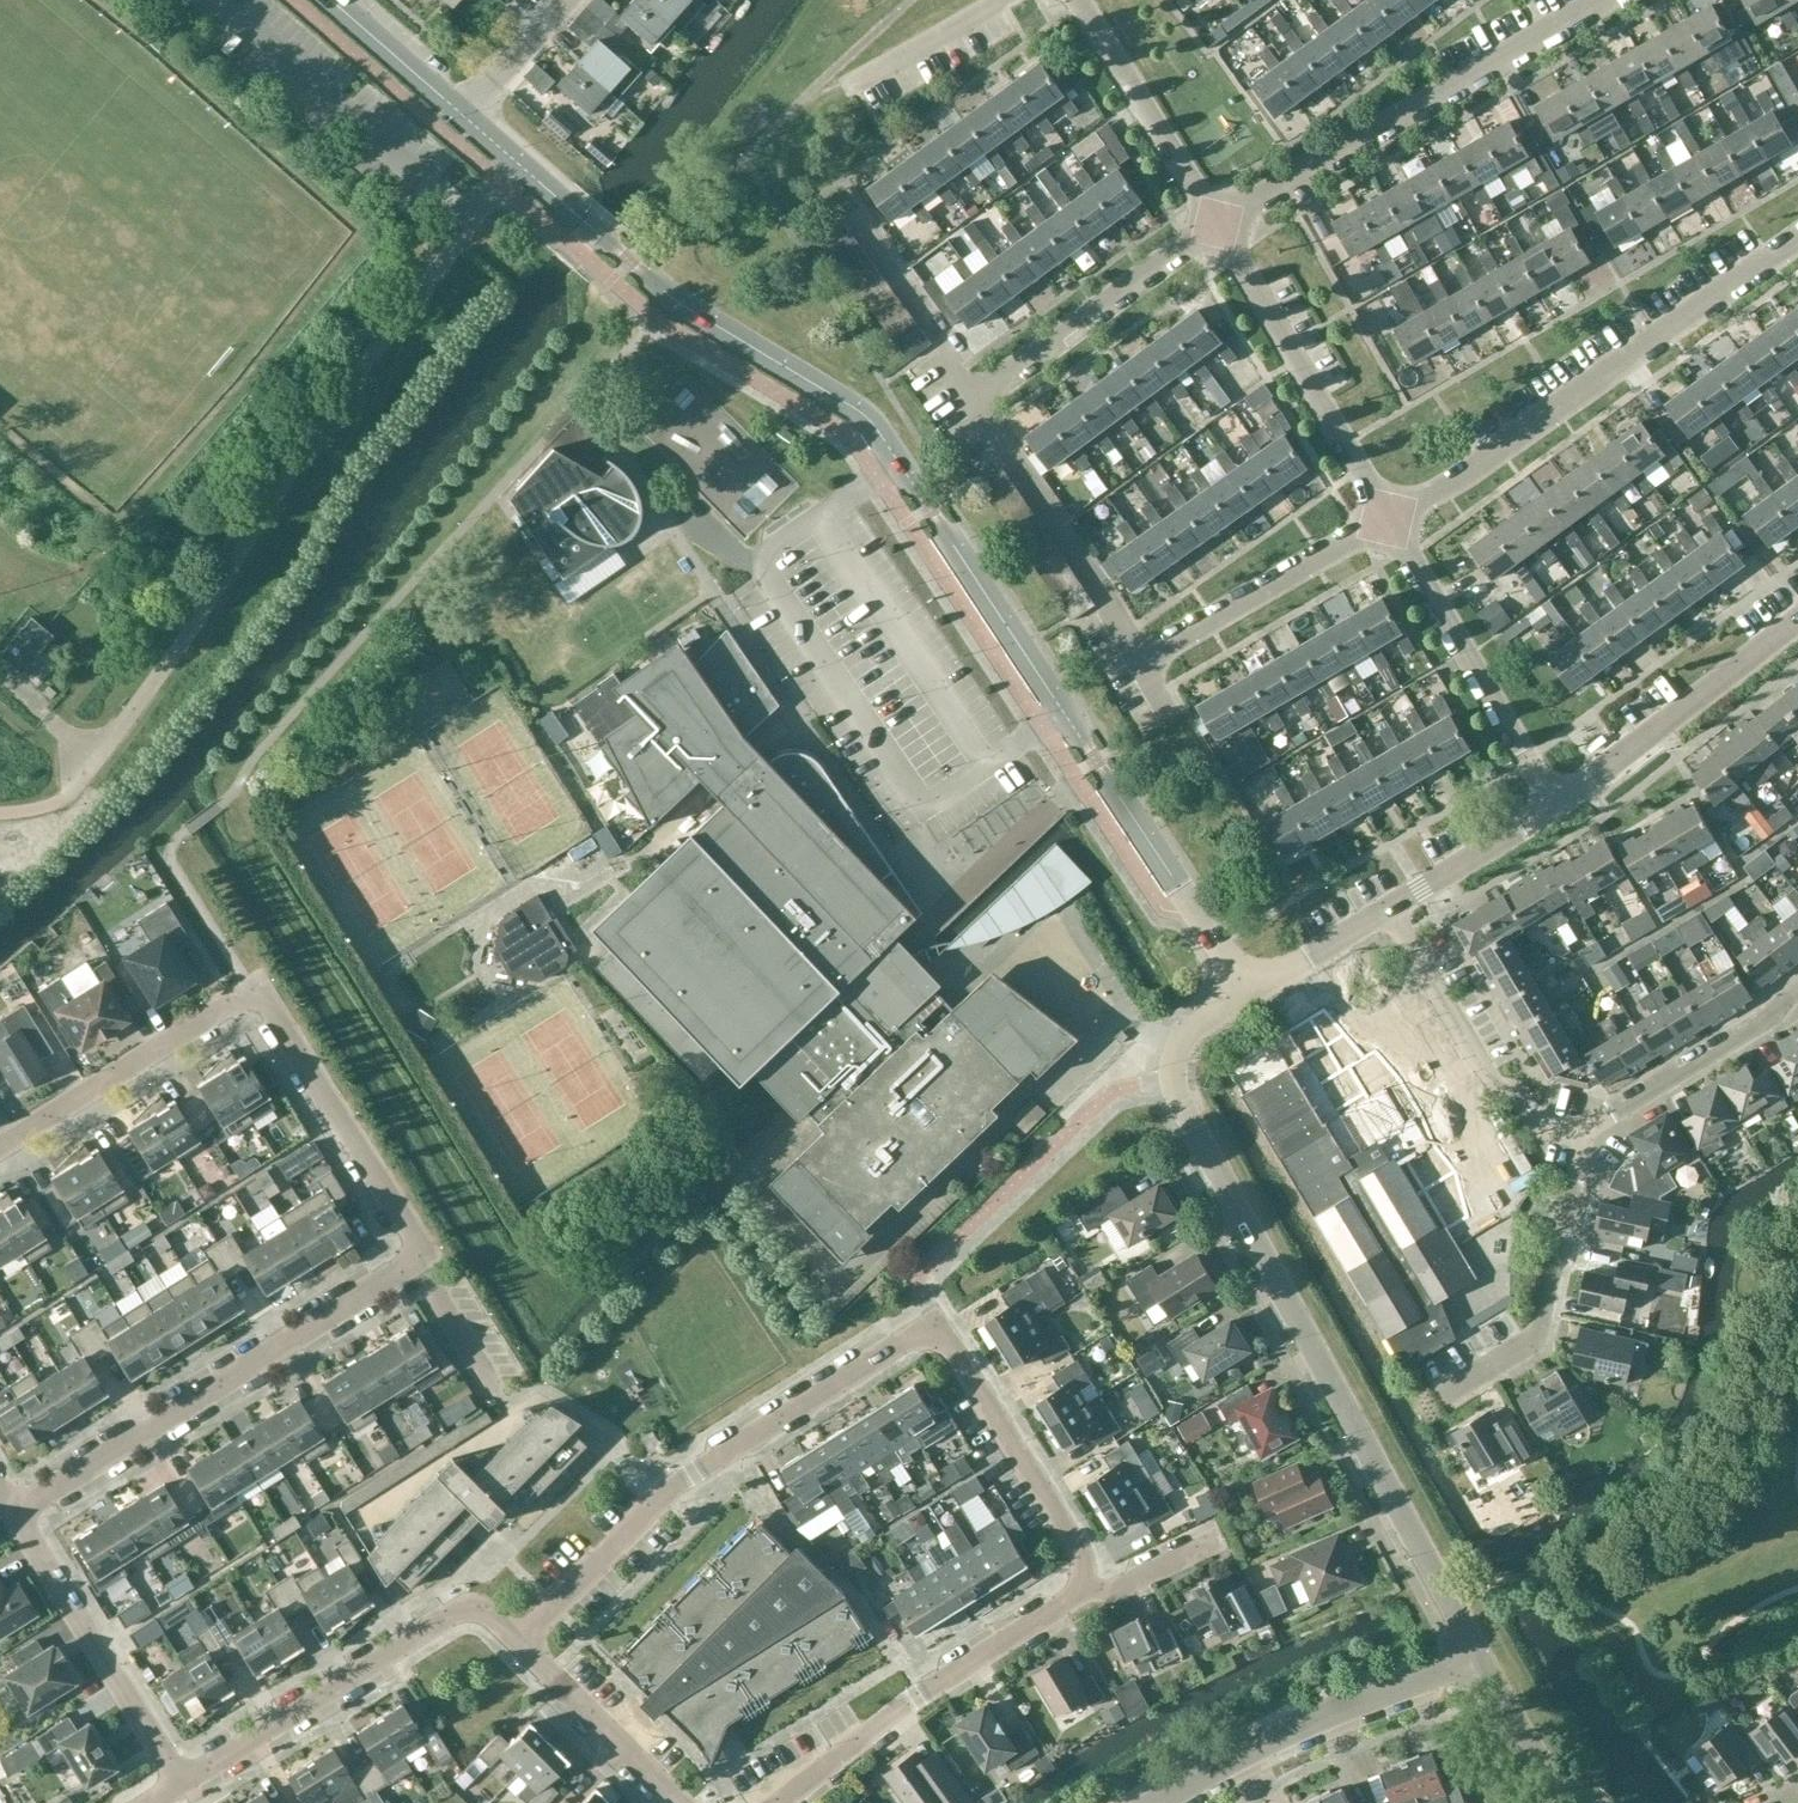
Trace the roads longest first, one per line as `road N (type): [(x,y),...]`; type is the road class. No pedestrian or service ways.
road 1 (tertiary): [(624,253),(709,321),(855,408),(879,433),(1246,992)]
road 2 (residential): [(1472,1651),(1191,1126),(1174,1078),(1196,1024),(1246,992)]
road 3 (residential): [(418,1261),(254,997),(0,1153)]
road 4 (residential): [(1445,1393),(1547,1338),(1590,1124),(1797,999)]
road 5 (residential): [(521,1652),(691,1477),(936,1323)]
road 6 (residential): [(1394,517),(1797,243)]
road 7 (residential): [(16,1515),(418,1261)]
road 8 (residential): [(1218,220),(1603,0)]
road 9 (residential): [(182,1788),(476,1613),(521,1652)]
road 10 (residential): [(778,1802),(917,1699),(1085,1595)]
road 11 (residential): [(1146,1802),(1472,1651)]
road 12 (tertiary): [(1246,992),(1552,811)]
road 13 (residential): [(1394,517),(1218,220)]
road 14 (residential): [(1552,811),(1394,517)]
road 15 (residential): [(16,1515),(182,1788)]
road 16 (residential): [(1085,1595),(1080,1555),(936,1323)]
road 17 (tertiary): [(1552,811),(1797,620)]
road 18 (residential): [(972,392),(1218,220)]
road 19 (residential): [(1145,664),(1394,517)]
road 20 (residential): [(1218,220),(1081,0)]
road 21 (residential): [(676,1802),(521,1652)]
road 22 (residential): [(1582,1802),(1521,1739),(1472,1651)]
road 23 (tertiary): [(470,120),(332,0)]
road 24 (residential): [(856,81),(1005,0)]
road 25 (residential): [(470,120),(566,0)]
road 26 (residential): [(1085,1595),(1108,1592),(1212,1542)]
road 27 (tertiary): [(624,253),(520,163)]

